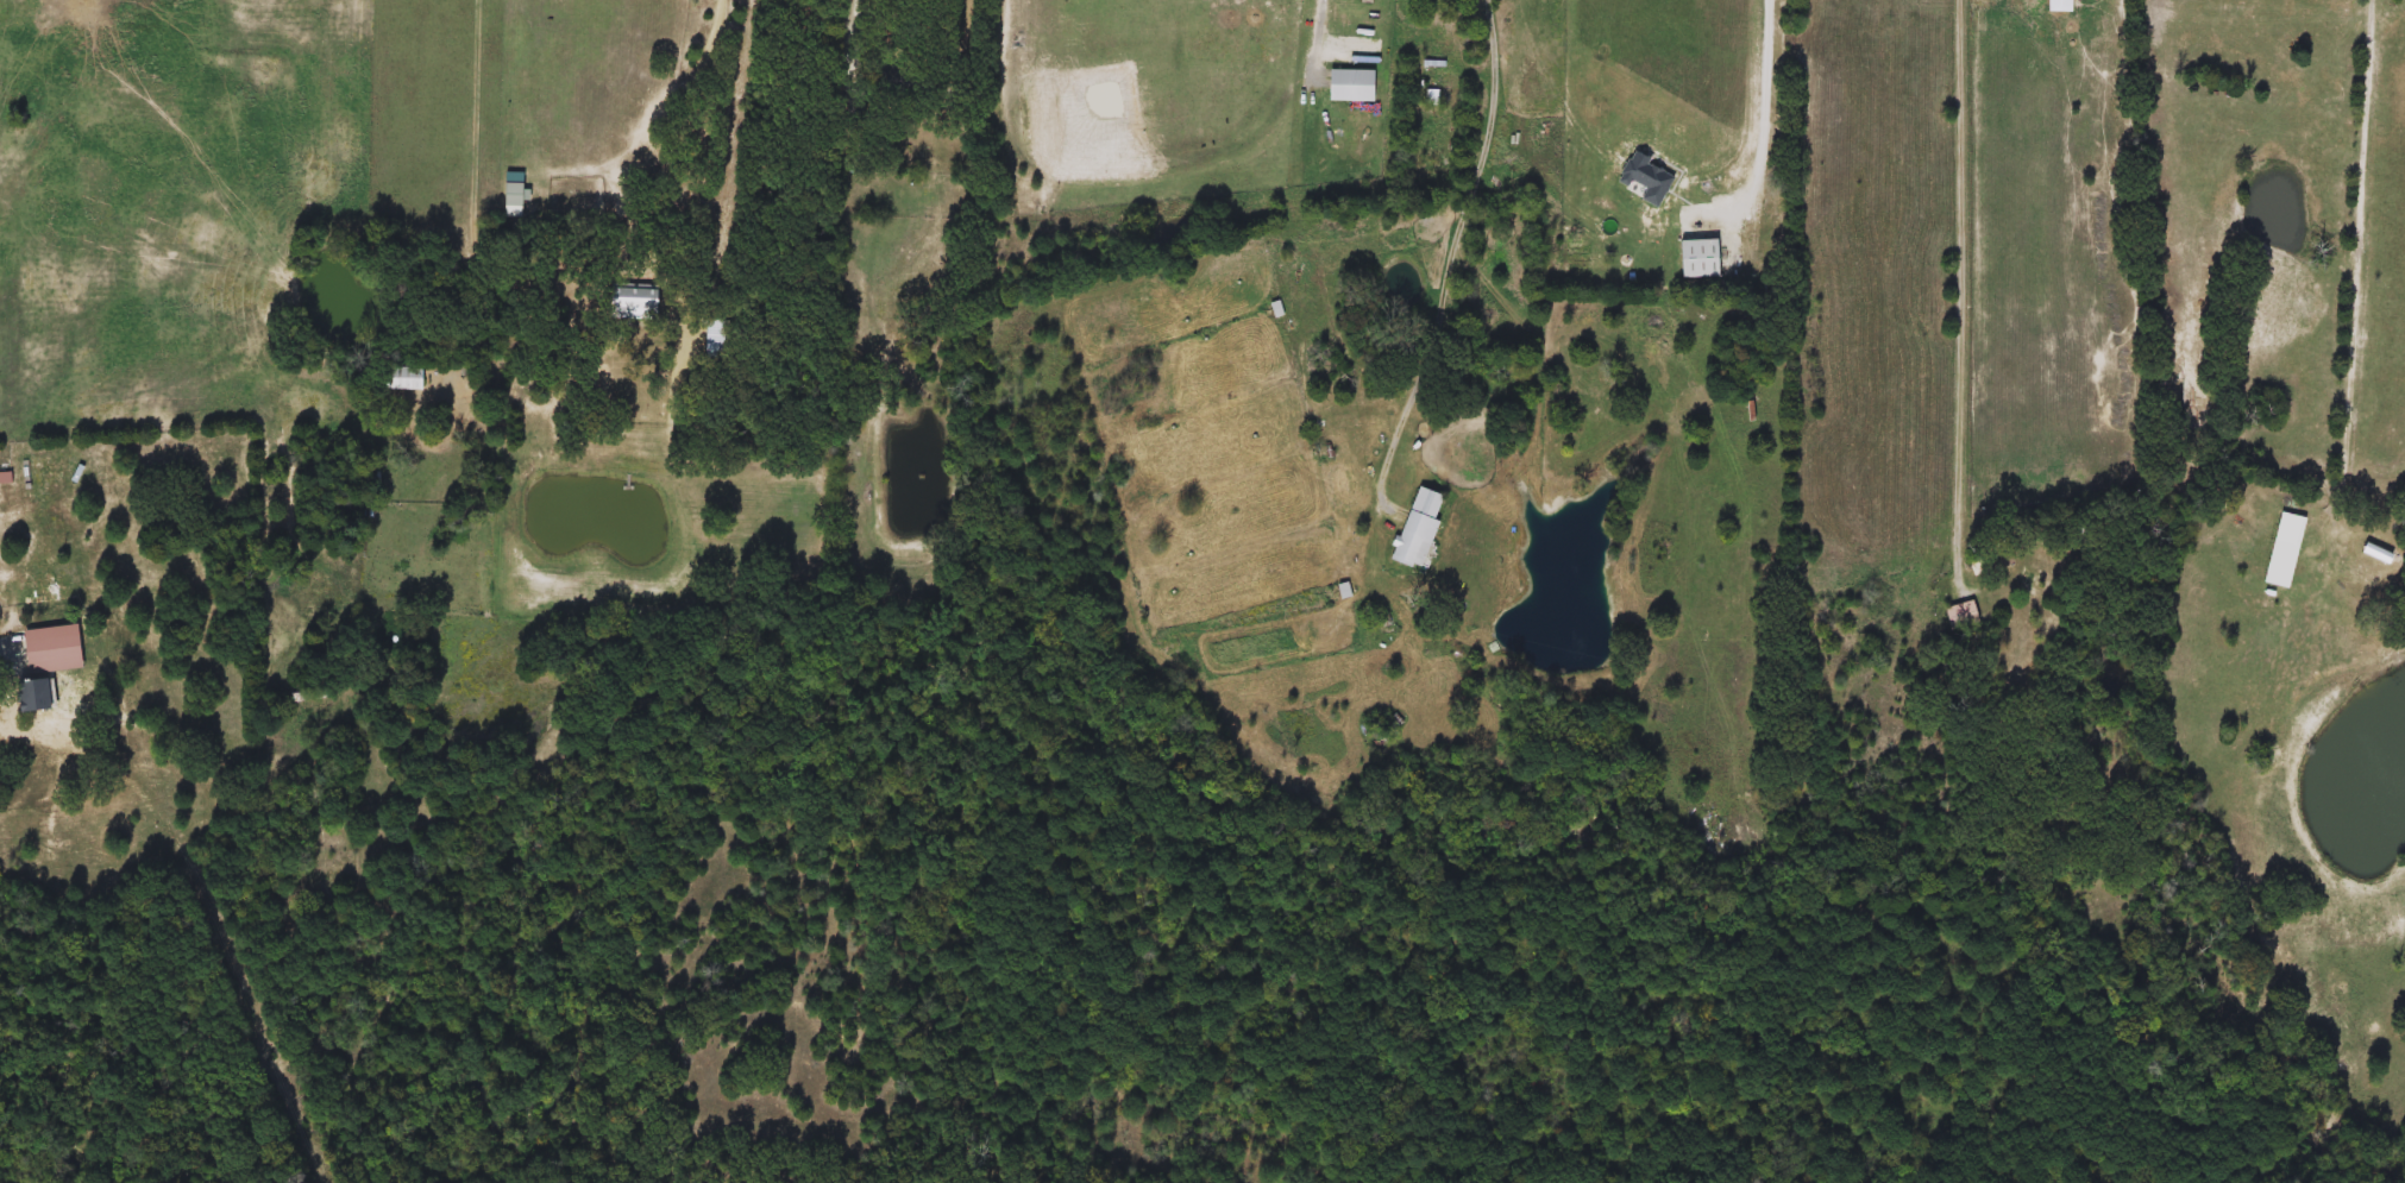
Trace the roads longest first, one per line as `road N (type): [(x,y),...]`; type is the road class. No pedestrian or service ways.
road 1 (residential): [(672,281),(655,258),(651,199),(686,134),(722,0)]

